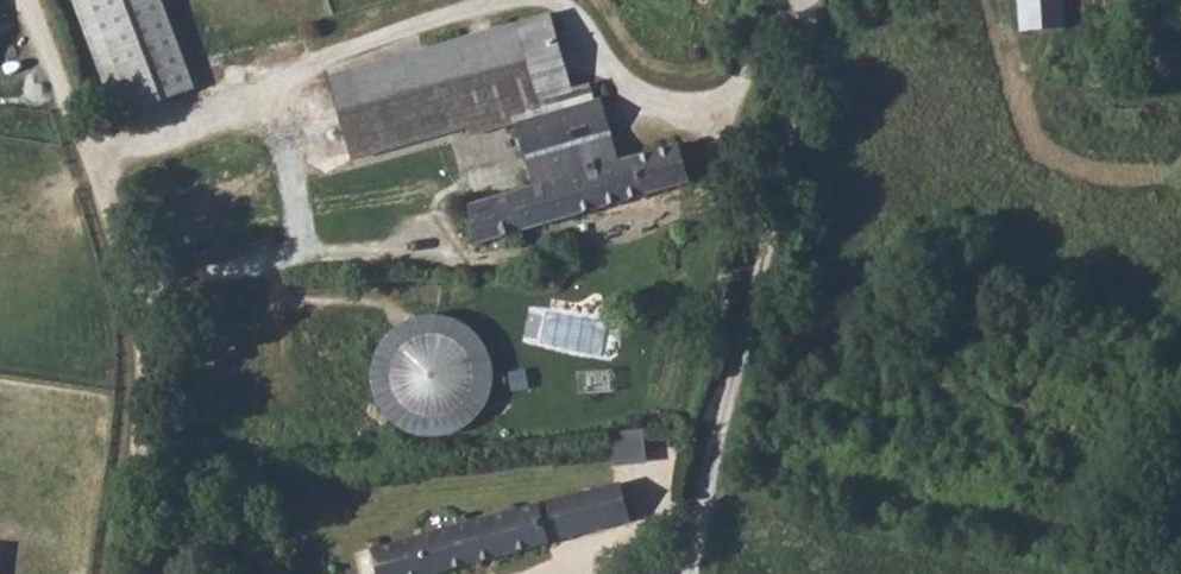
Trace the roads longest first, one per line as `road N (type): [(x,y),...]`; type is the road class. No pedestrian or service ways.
road 1 (unclassified): [(513,0),(338,61),(222,122),(100,167),(139,291),(144,364),(121,573)]
road 2 (unclassified): [(693,573),(764,283),(813,0)]
road 3 (unclassified): [(789,0),(732,102),(669,116),(624,94),(584,44),(568,8),(541,0)]

